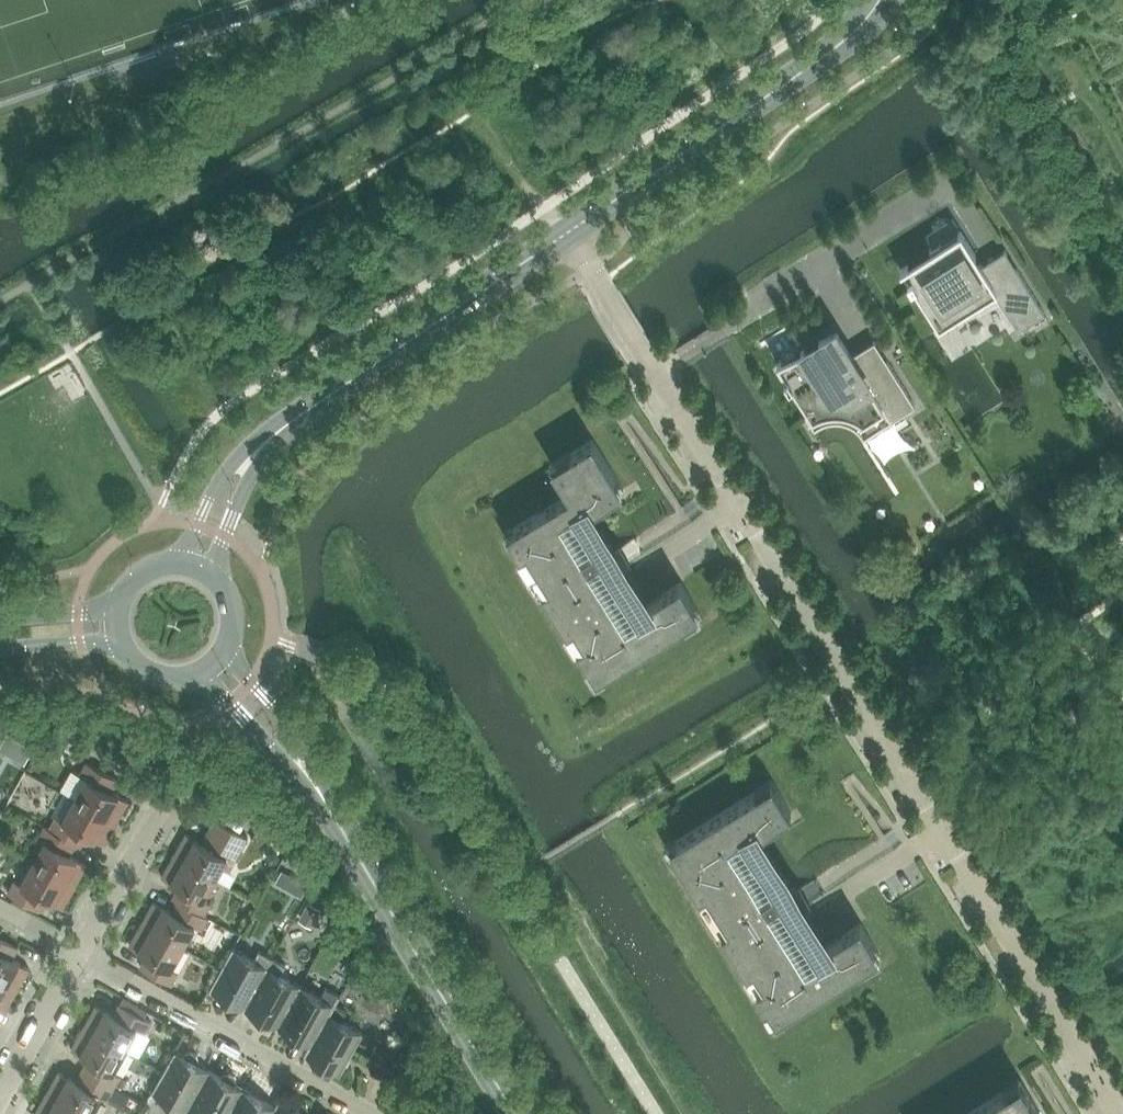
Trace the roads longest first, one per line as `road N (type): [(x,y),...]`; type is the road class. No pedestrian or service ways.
road 1 (residential): [(566,235),(1118,1113)]
road 2 (unclassified): [(566,235),(846,43),(881,0)]
road 3 (unclassified): [(261,450),(566,235)]
road 4 (secondary): [(519,1113),(327,802)]
road 5 (residential): [(370,1113),(80,951)]
road 6 (secondary): [(327,802),(307,749),(225,648)]
road 7 (secondary): [(197,674),(327,802)]
road 8 (residential): [(80,951),(168,804)]
road 9 (residential): [(0,1098),(80,951)]
road 10 (unclassified): [(261,450),(216,487),(176,563)]
road 11 (unclassified): [(208,574),(261,450)]
road 12 (secondary): [(0,649),(120,642)]

